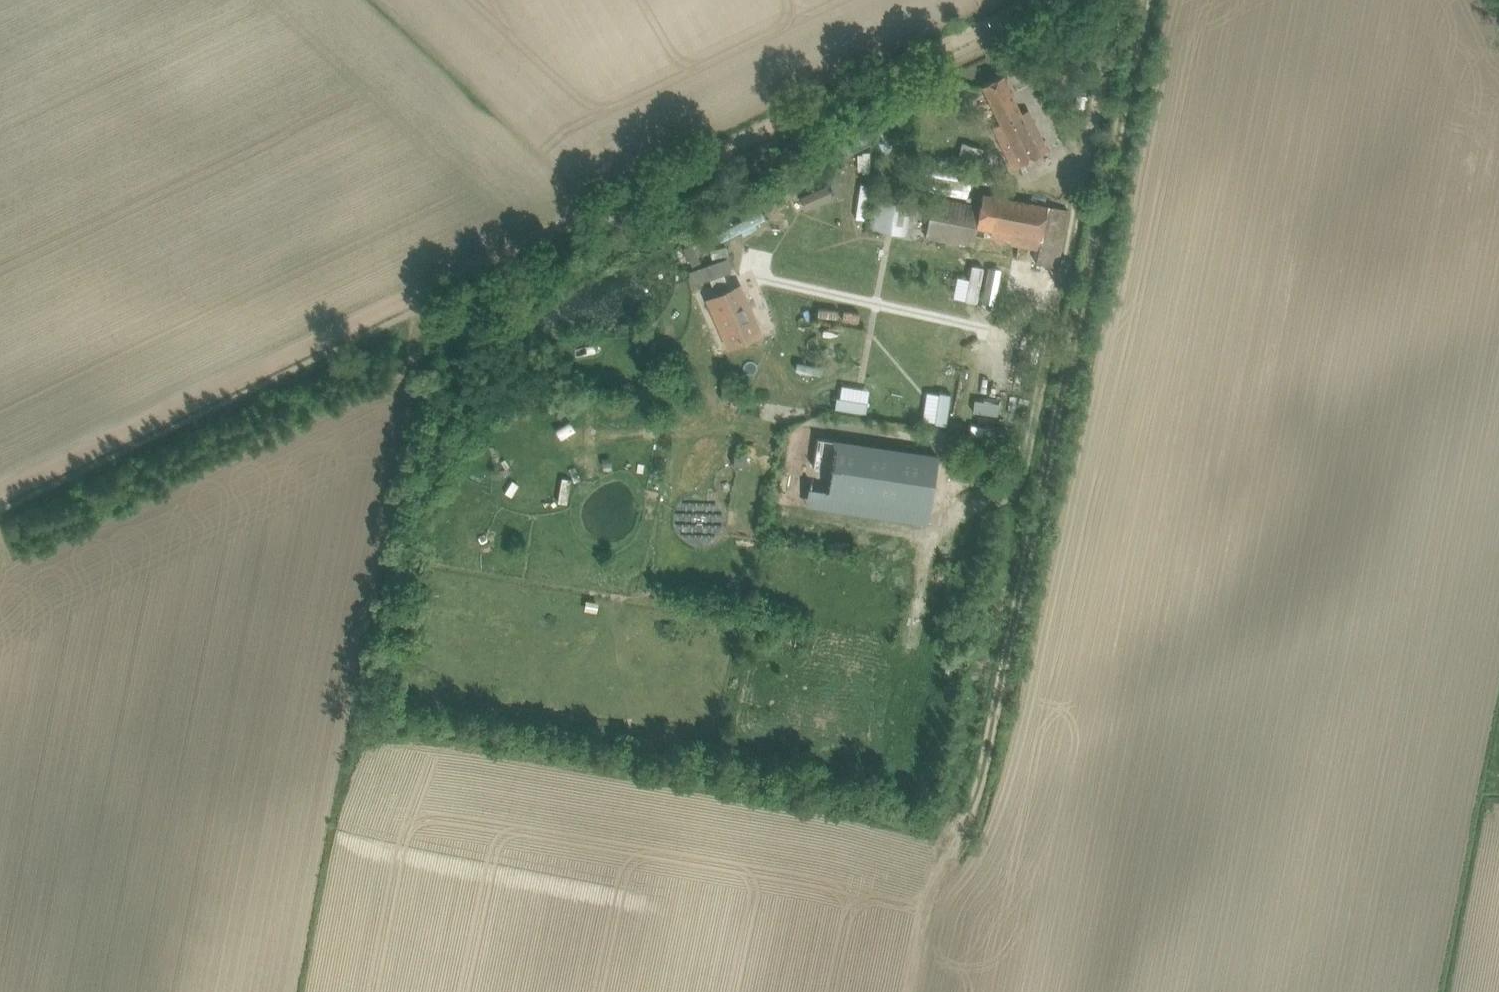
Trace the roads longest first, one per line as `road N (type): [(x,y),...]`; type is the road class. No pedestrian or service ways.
road 1 (track): [(0,495),(957,39)]
road 2 (track): [(912,991),(952,836),(976,781),(1144,0)]

